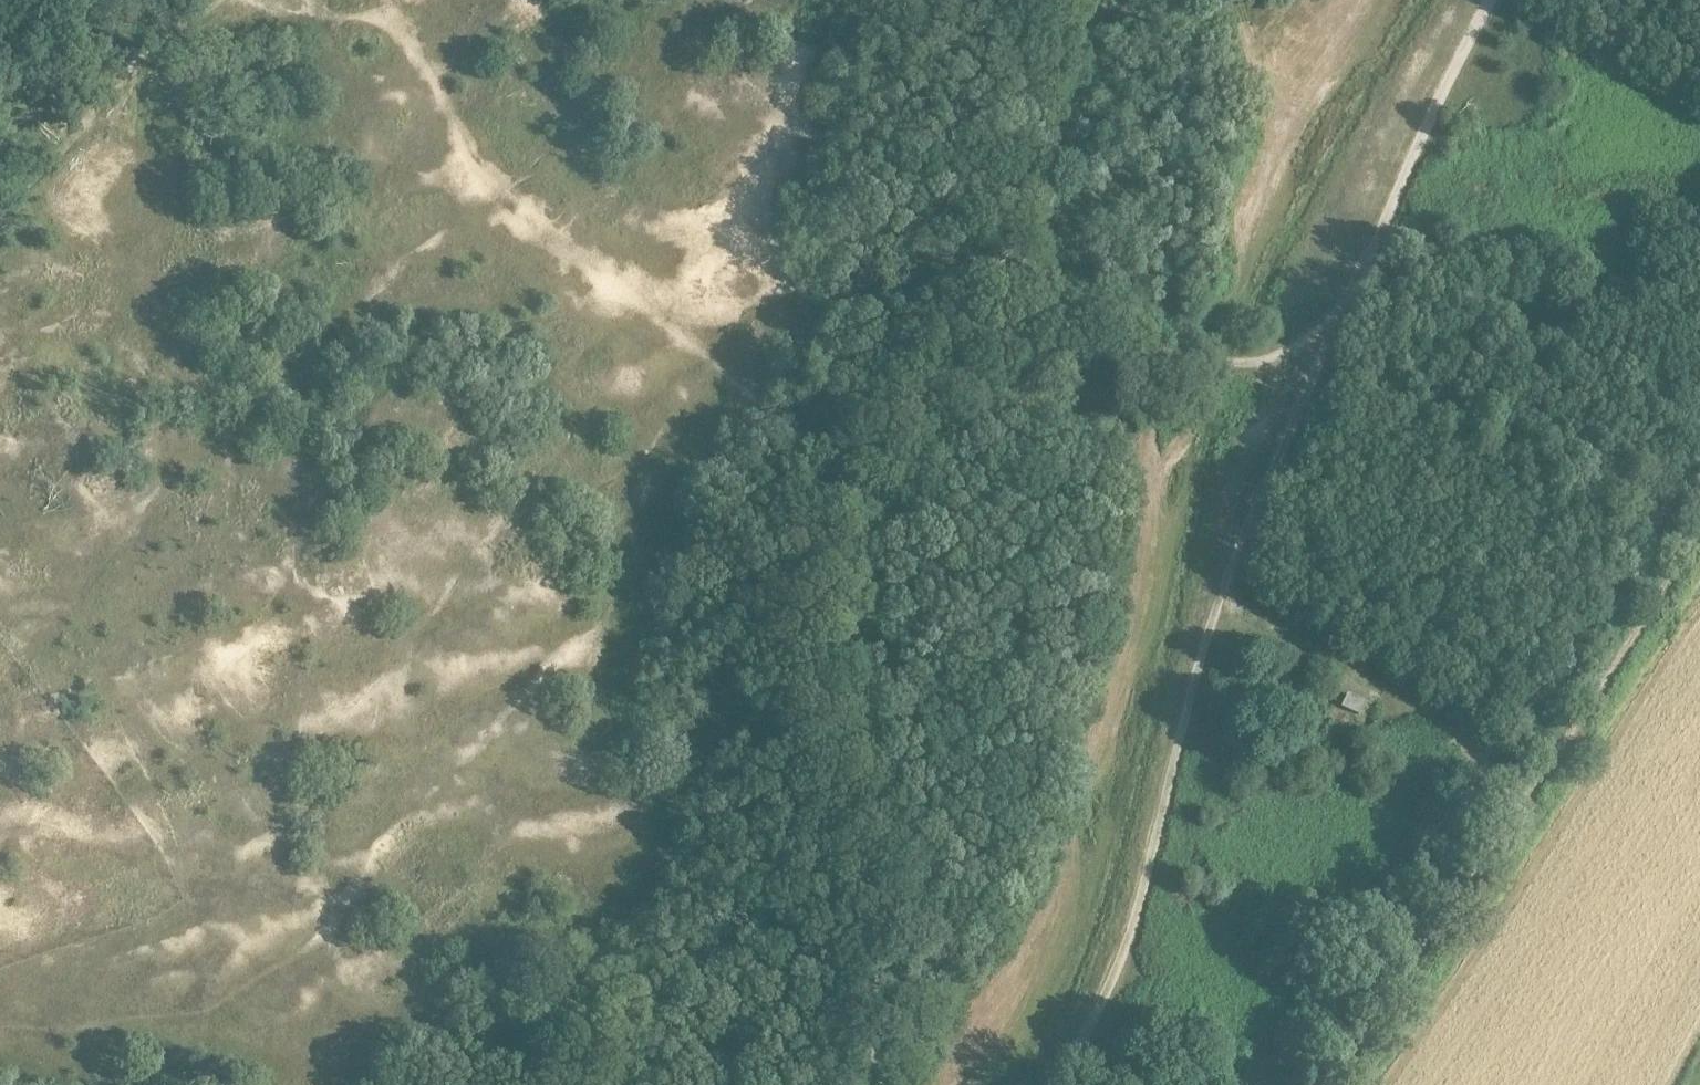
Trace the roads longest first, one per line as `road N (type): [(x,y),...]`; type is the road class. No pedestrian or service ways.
road 1 (track): [(866,1084),(871,932),(857,856),(822,771),(806,679),(811,550),(846,469),(896,416),(970,362)]
road 2 (track): [(970,362),(1029,345),(1100,343),(1238,361),(1297,347),(1333,316),(1369,261),(1492,0)]

